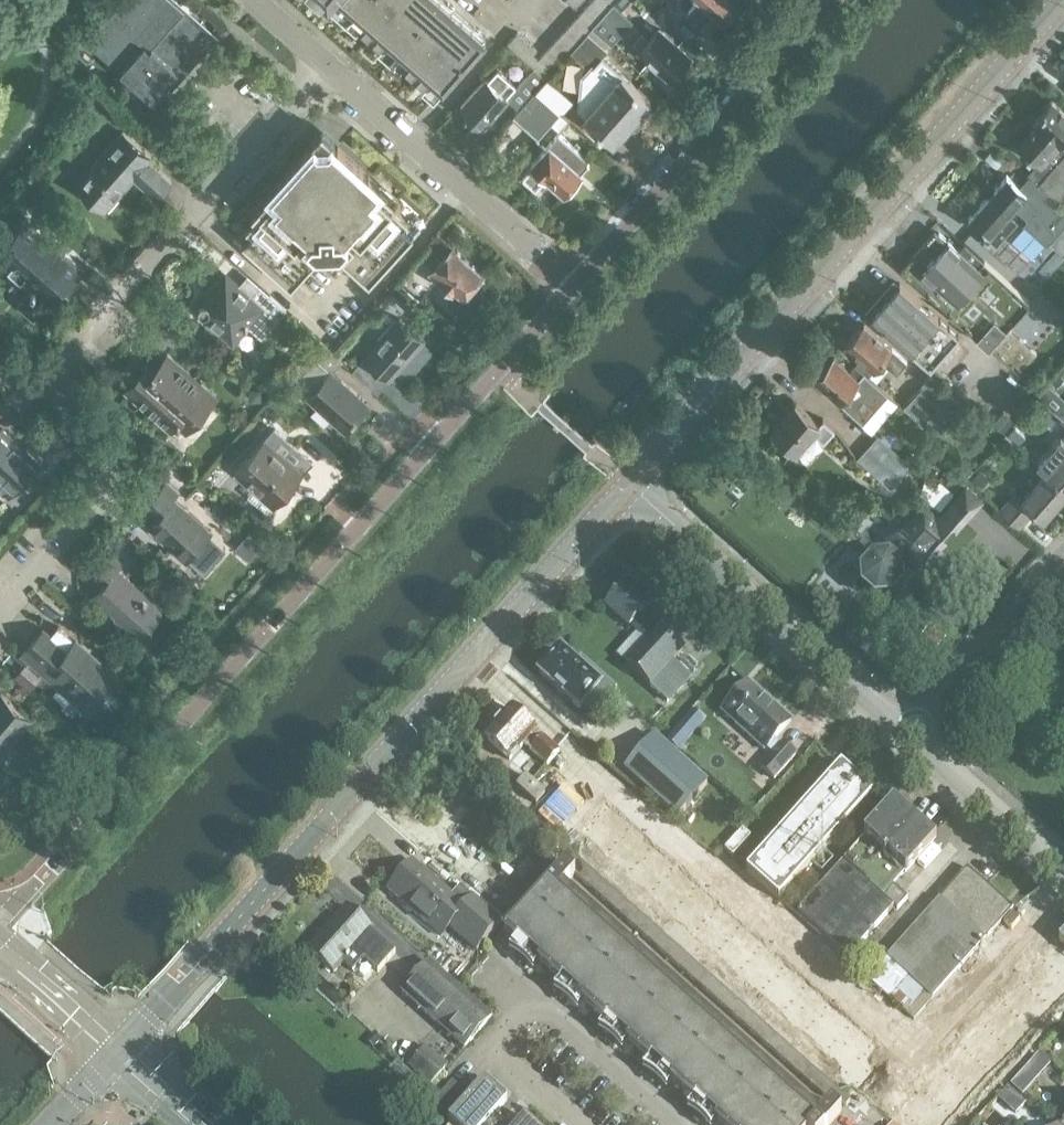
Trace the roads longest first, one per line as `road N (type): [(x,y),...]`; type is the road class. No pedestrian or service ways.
road 1 (residential): [(575,285),(0,930)]
road 2 (residential): [(1,647),(2,614),(112,485),(52,372),(326,62)]
road 3 (tertiary): [(629,483),(1063,1)]
road 4 (residential): [(473,660),(924,1059)]
road 5 (tertiary): [(122,1056),(473,660)]
road 6 (residential): [(830,0),(575,285)]
road 7 (residential): [(909,731),(629,483)]
road 8 (residential): [(575,285),(326,62)]
road 9 (tertiary): [(473,660),(629,483)]
road 10 (residential): [(924,1059),(1037,933),(1040,904),(1063,879)]
road 11 (residential): [(1063,559),(909,731)]
road 12 (residential): [(1063,872),(909,731)]
road 13 (residential): [(582,1124),(491,1043),(532,997)]
road 14 (tertiary): [(122,1056),(0,952)]

